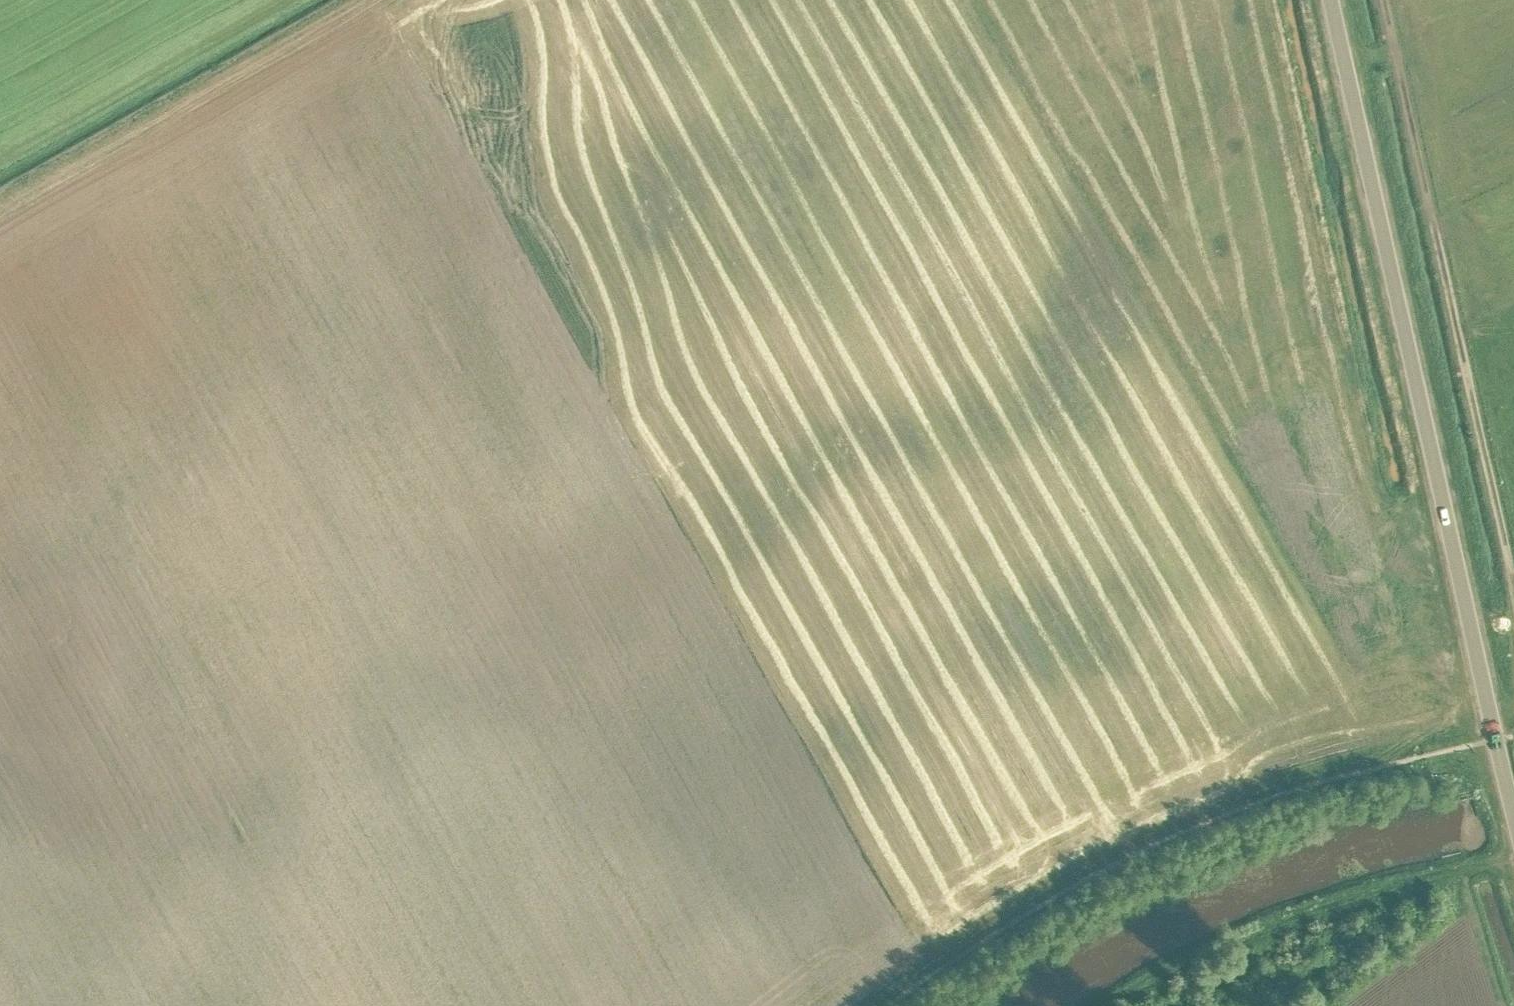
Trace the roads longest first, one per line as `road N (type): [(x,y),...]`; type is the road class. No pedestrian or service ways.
road 1 (unclassified): [(1513,807),(1334,0)]

